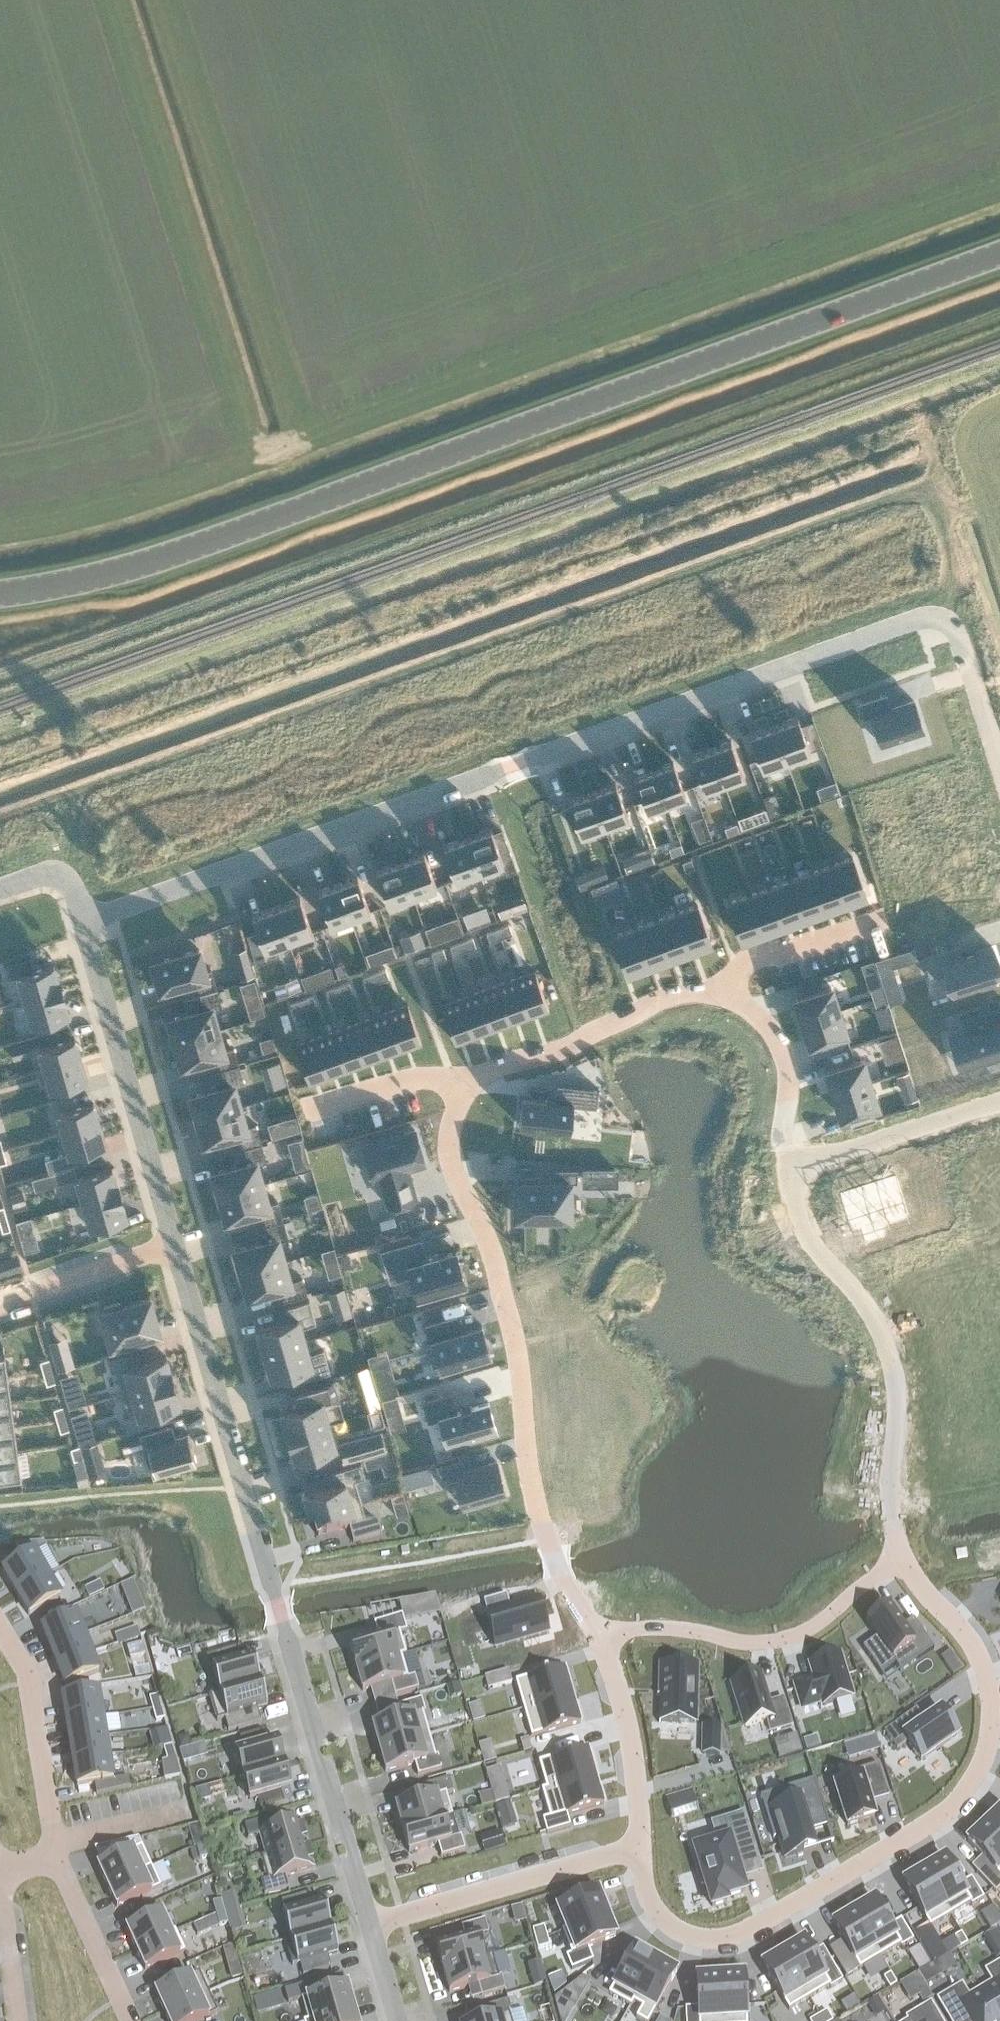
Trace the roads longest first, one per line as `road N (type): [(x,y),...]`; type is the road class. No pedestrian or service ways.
road 1 (residential): [(86,919),(913,619),(936,620),(960,637),(999,758)]
road 2 (secondary): [(999,255),(240,535),(122,573),(0,589)]
road 3 (residential): [(369,1924),(172,1247)]
road 4 (residential): [(905,1559),(968,1641),(984,1679),(988,1737),(959,1797),(729,1936),(696,1936),(656,1916),(637,1846)]
road 5 (residential): [(602,1639),(564,1581),(540,1510),(512,1326),(449,1160),(452,1111),(471,1079)]
road 6 (residential): [(787,1170),(808,1237),(868,1310),(885,1344),(897,1409),(889,1504),(905,1559)]
road 7 (residential): [(172,1247),(86,919)]
road 8 (residential): [(602,1639),(664,1631),(773,1644),(814,1626),(858,1583),(905,1559)]
road 9 (residential): [(369,1924),(637,1846)]
road 10 (residential): [(471,1079),(673,995),(723,993)]
road 11 (residential): [(53,1852),(28,1674),(0,1628)]
road 12 (residential): [(999,1101),(787,1170)]
road 13 (residential): [(637,1846),(635,1787),(602,1639)]
road 14 (residential): [(723,993),(756,1014),(777,1047),(788,1089),(787,1170)]
road 15 (residential): [(124,2020),(53,1852)]
road 16 (residential): [(172,1247),(0,1304)]
road 17 (residential): [(723,993),(755,960),(881,921)]
road 18 (residential): [(300,1111),(418,1076),(471,1079)]
road 19 (residential): [(5,1876),(17,2020)]
road 20 (residential): [(53,1852),(69,1840),(184,1812)]

